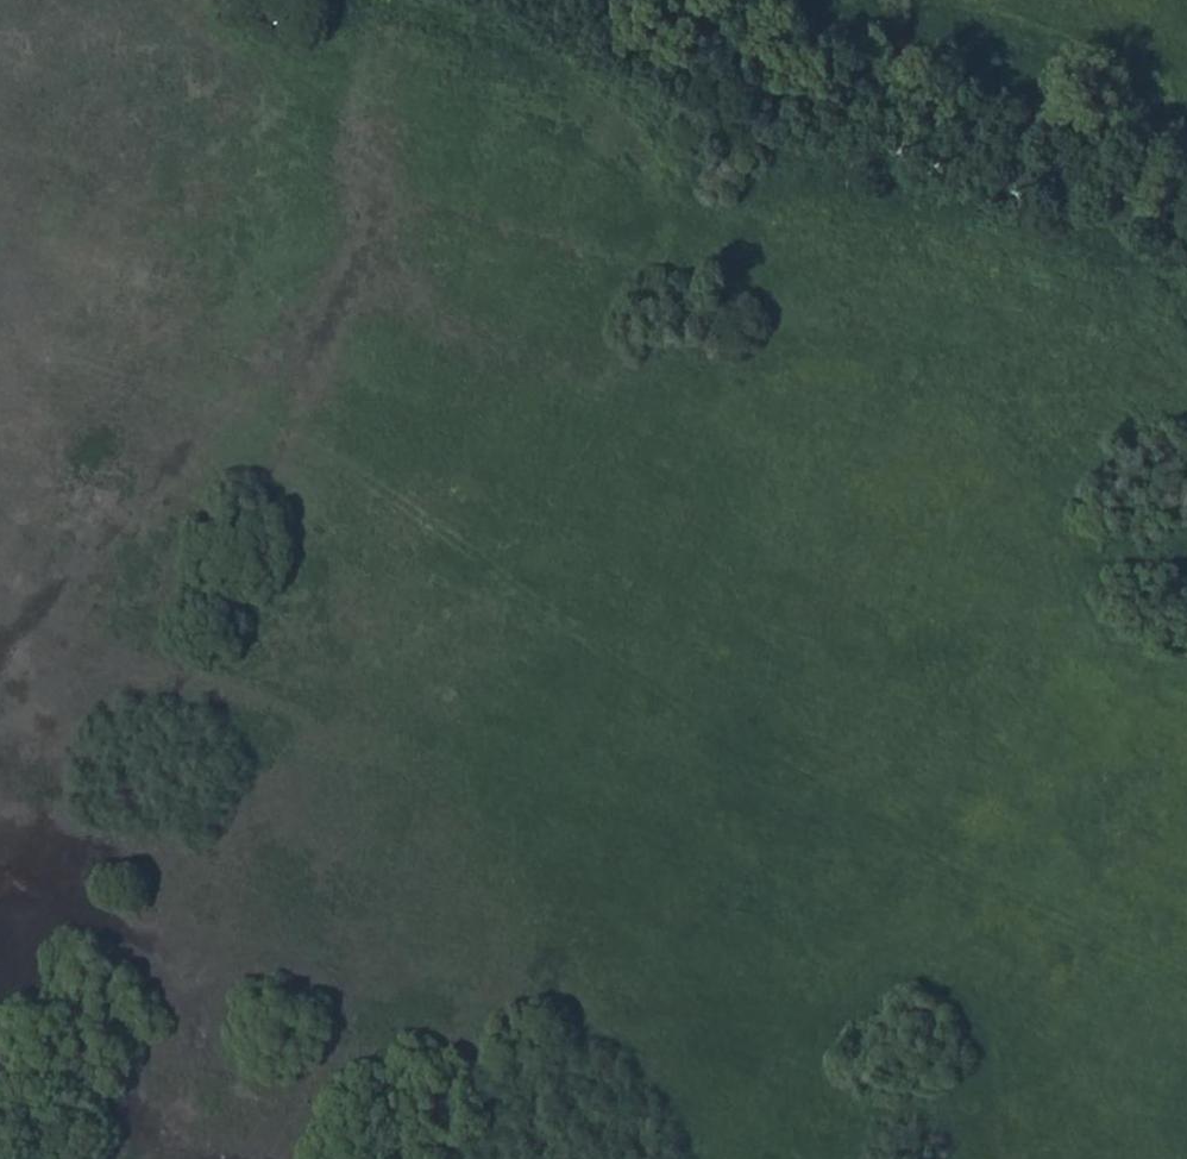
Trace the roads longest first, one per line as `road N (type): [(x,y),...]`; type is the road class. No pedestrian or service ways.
road 1 (track): [(1186,134),(834,0)]

